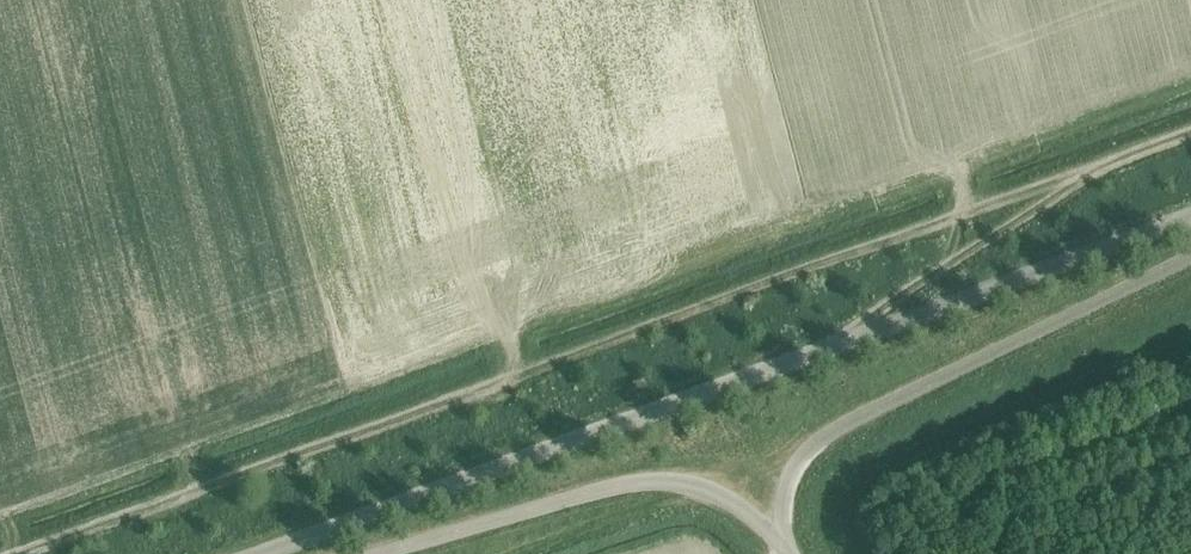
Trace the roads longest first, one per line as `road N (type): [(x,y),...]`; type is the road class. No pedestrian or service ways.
road 1 (unclassified): [(242,553),(1190,214)]
road 2 (unclassified): [(770,526),(790,479),(820,440),(1190,253)]
road 3 (unclassified): [(381,553),(680,482),(724,496),(770,526)]

